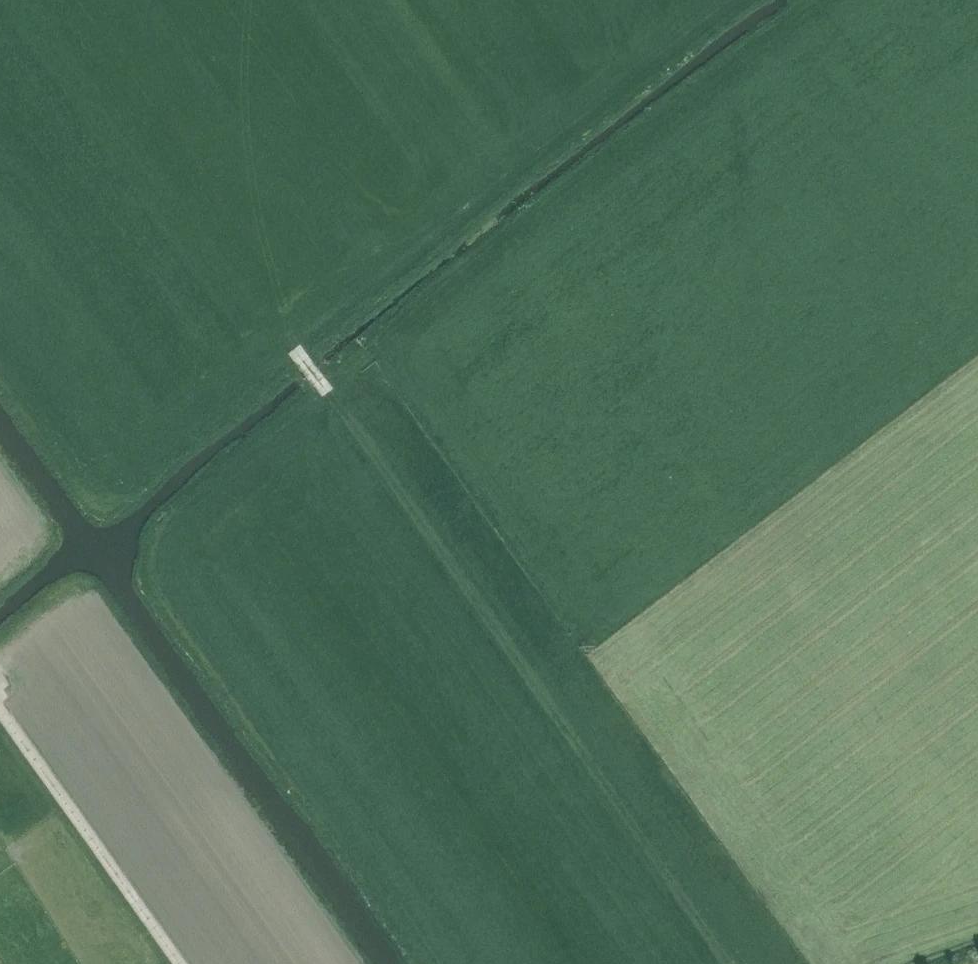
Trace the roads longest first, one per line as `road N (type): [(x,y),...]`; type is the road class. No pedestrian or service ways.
road 1 (track): [(0,707),(181,963)]

